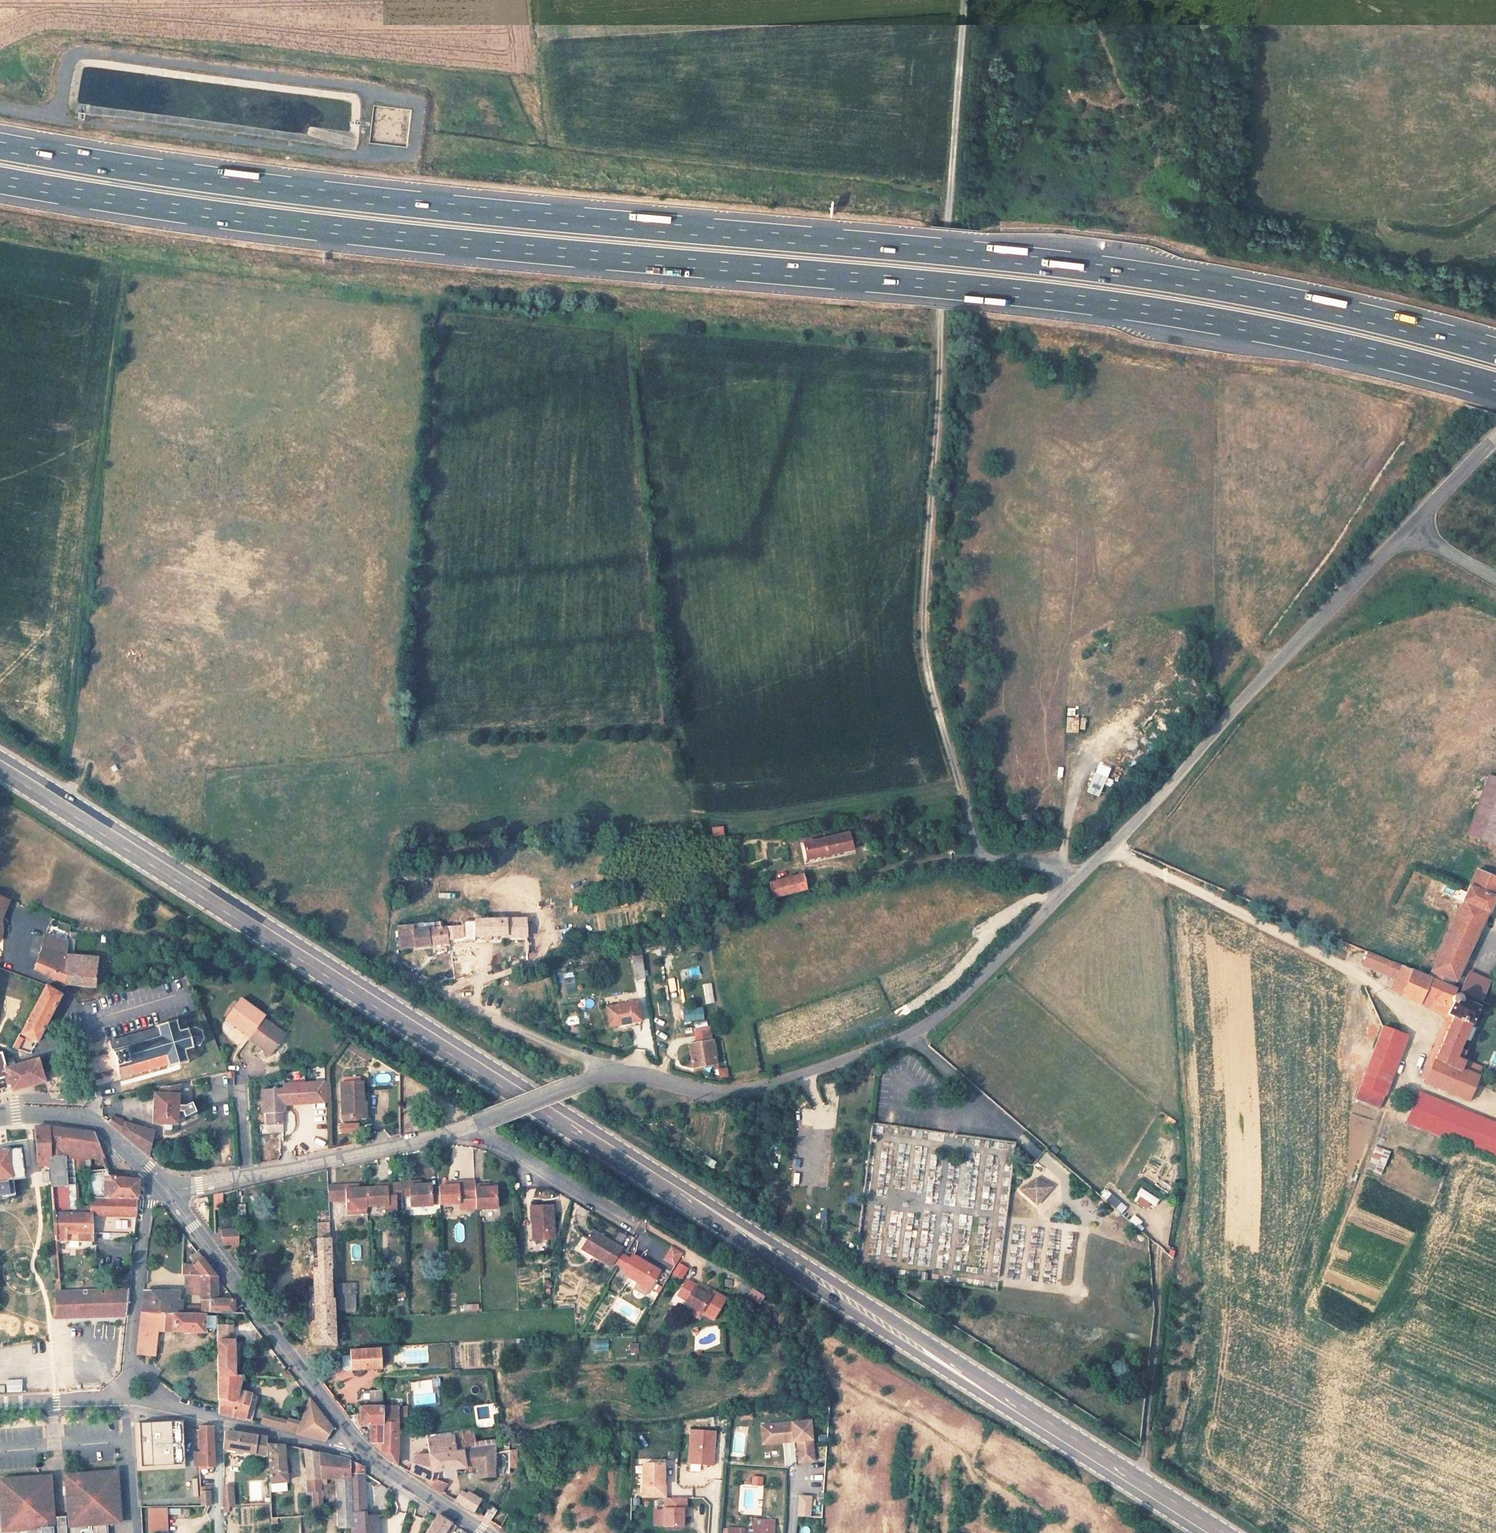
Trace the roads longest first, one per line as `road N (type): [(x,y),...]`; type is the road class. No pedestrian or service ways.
road 1 (motorway): [(0,178),(268,221),(1002,289),(1188,315),(1495,386)]
road 2 (motorway): [(1495,351),(1192,282),(1005,257),(416,205),(0,145)]
road 3 (primary): [(0,767),(1211,1532)]
road 4 (track): [(979,858),(925,662),(923,626),(965,0)]
road 5 (unclassified): [(1073,883),(1410,528)]
road 6 (tertiary): [(167,1193),(371,1461)]
road 7 (residential): [(167,1193),(479,1123)]
road 8 (unclassified): [(601,1075),(748,1090),(908,1037)]
road 9 (unclassified): [(908,1037),(943,1016),(1073,883)]
road 10 (residential): [(155,1181),(125,1350),(141,1401)]
road 11 (residential): [(1073,883),(1044,867),(965,857),(858,877)]
road 12 (residential): [(601,1075),(412,976)]
road 13 (residential): [(1029,1142),(908,1037)]
road 14 (residential): [(371,1461),(217,1423)]
road 15 (residential): [(141,1401),(0,1401)]
road 16 (unclassified): [(479,1123),(601,1075)]
road 17 (tertiary): [(371,1461),(480,1532)]
road 18 (unclassified): [(1410,528),(1495,436)]

